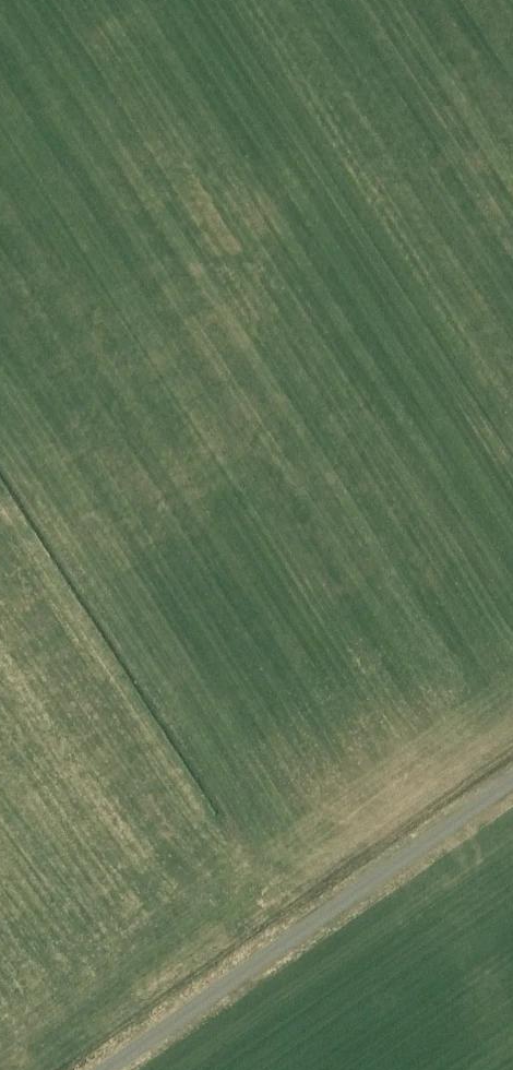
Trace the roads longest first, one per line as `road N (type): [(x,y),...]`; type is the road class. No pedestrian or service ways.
road 1 (unclassified): [(95,1069),(512,773)]

